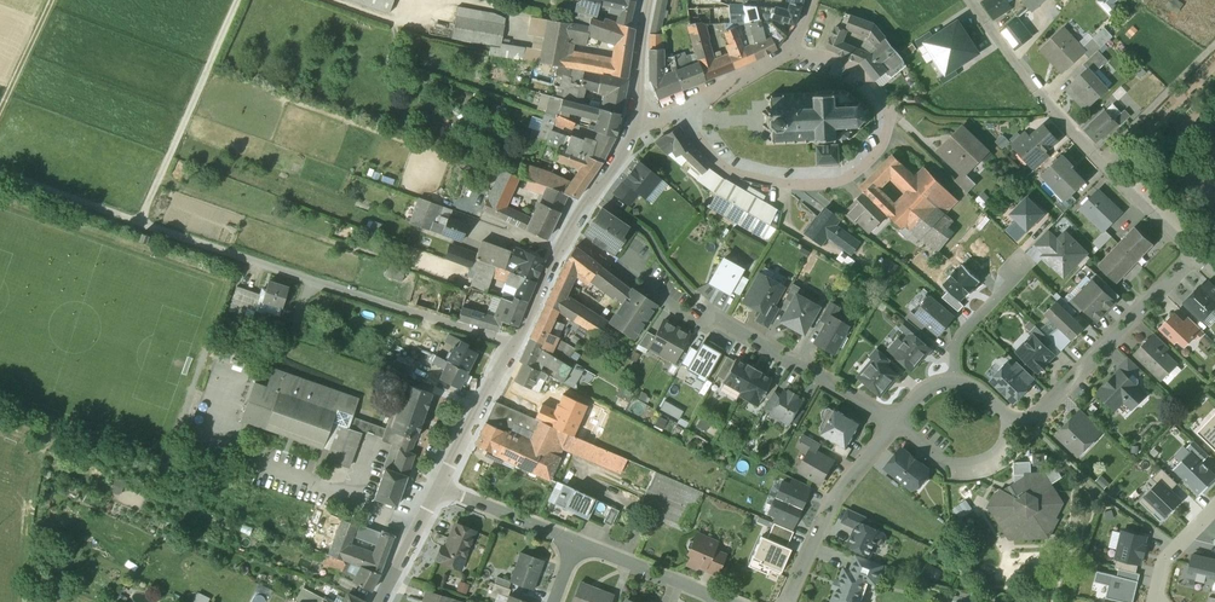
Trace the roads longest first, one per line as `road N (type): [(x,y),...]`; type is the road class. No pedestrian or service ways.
road 1 (residential): [(636,130),(565,241),(438,484)]
road 2 (residential): [(682,110),(727,171),(795,186),(850,177),(880,148),(886,105),(850,65),(790,48)]
road 3 (residential): [(970,0),(1053,111),(1196,254)]
road 4 (residential): [(1196,254),(1045,410),(1011,419)]
road 5 (track): [(136,225),(238,0)]
road 6 (track): [(156,181),(377,257)]
road 7 (residential): [(708,318),(897,424)]
road 8 (residential): [(897,424),(839,493),(786,601)]
road 9 (track): [(19,601),(39,453),(0,434)]
road 10 (residential): [(897,424),(945,465),(973,471),(1007,456),(1015,435),(1011,419)]
road 11 (residential): [(730,601),(579,541)]
road 12 (residential): [(579,541),(438,484)]
road 13 (residential): [(952,382),(960,337),(1018,272)]
road 14 (residential): [(438,484),(379,601)]
road 15 (residential): [(646,0),(636,130)]
road 16 (residential): [(790,48),(682,110)]
road 17 (track): [(52,0),(0,109)]

